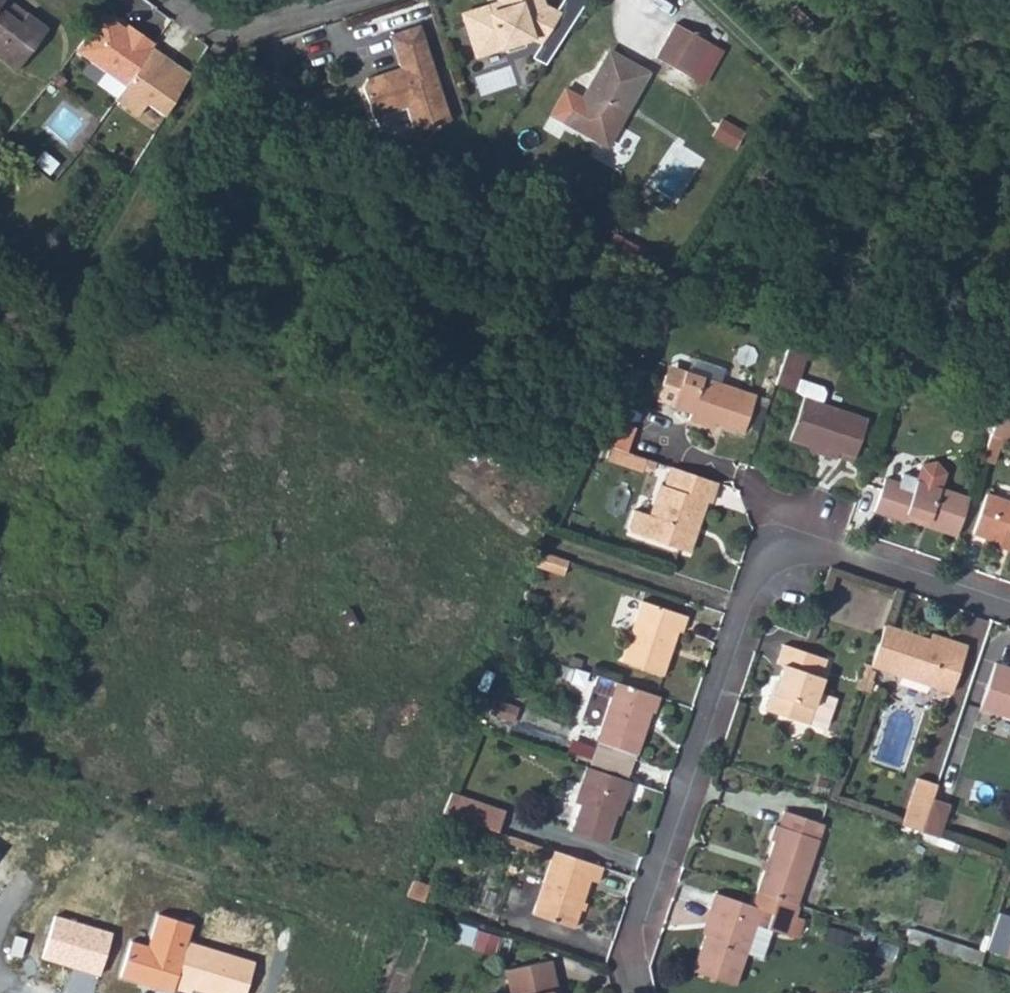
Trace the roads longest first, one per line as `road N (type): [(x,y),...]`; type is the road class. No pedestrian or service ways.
road 1 (residential): [(835,551),(796,552),(770,573),(634,957),(642,992)]
road 2 (residential): [(835,551),(1009,610)]
road 3 (residential): [(177,0),(227,31),(325,0)]

